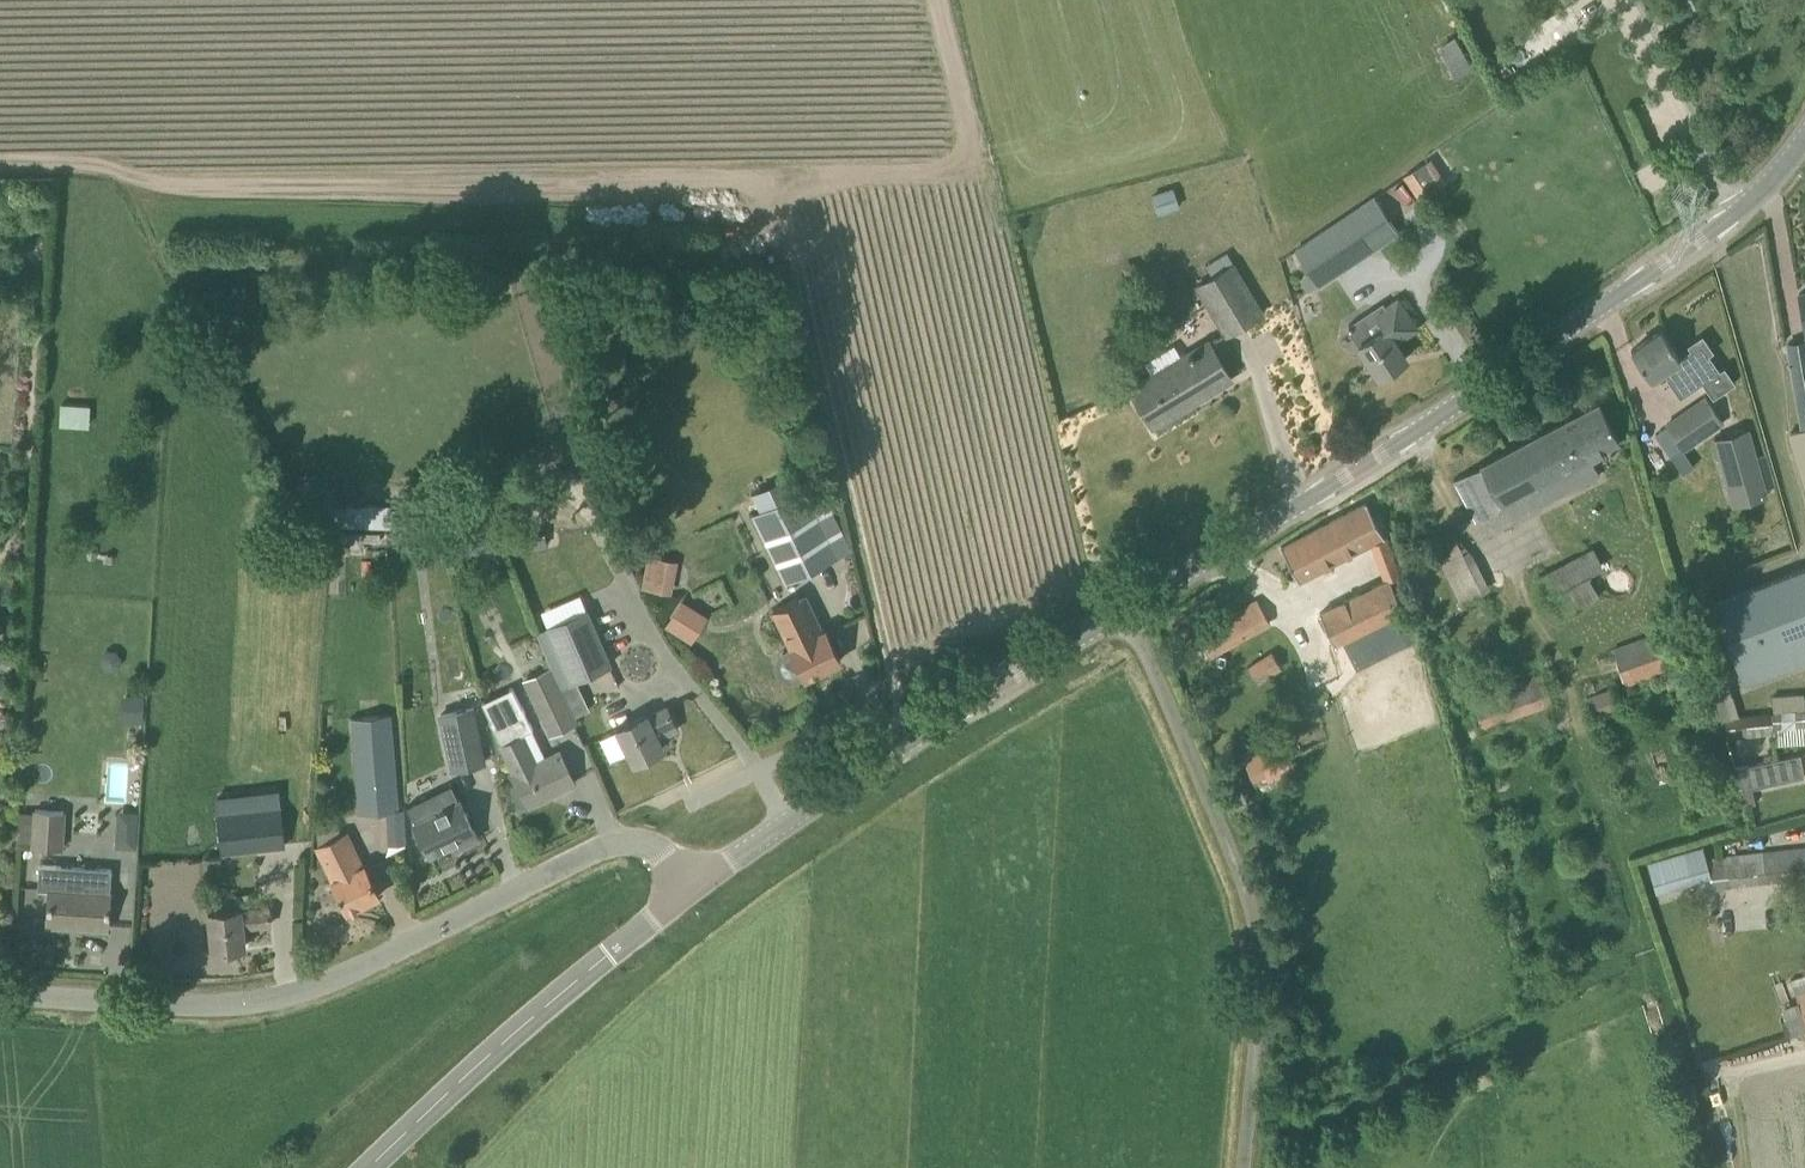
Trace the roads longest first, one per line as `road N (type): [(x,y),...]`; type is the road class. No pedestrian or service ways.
road 1 (unclassified): [(1136,600),(1361,467),(1685,249),(1767,184),(1804,137)]
road 2 (unclassified): [(696,884),(656,845),(636,837),(605,843),(284,998),(0,1000)]
road 3 (unclassified): [(1252,1167),(1262,926),(1245,857),(1136,600)]
road 4 (unclassified): [(696,884),(1136,600)]
road 5 (unclassified): [(367,1167),(607,951),(696,884)]

